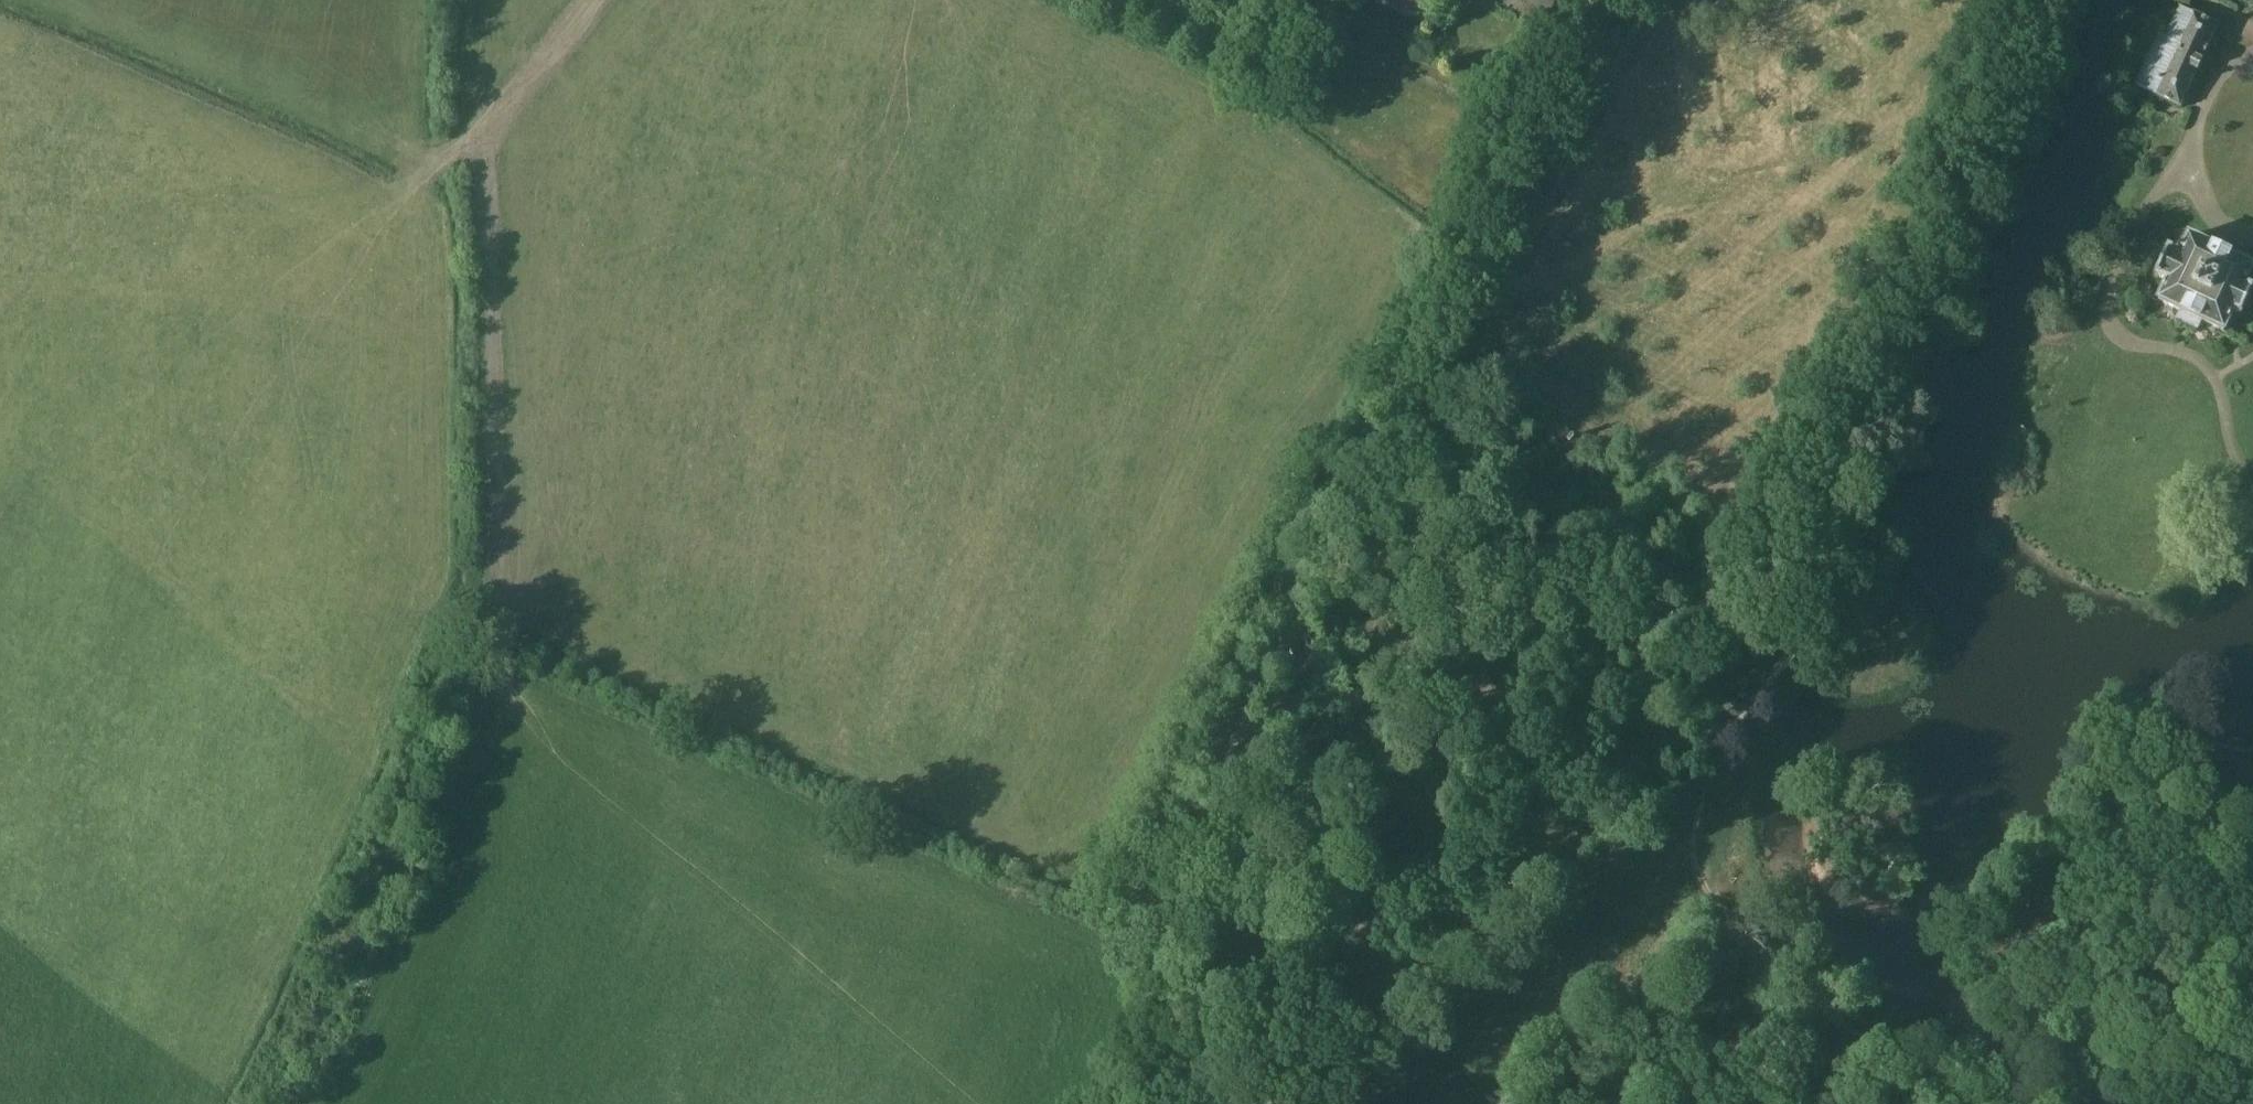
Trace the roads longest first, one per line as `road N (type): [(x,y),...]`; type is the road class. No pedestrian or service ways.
road 1 (track): [(1168,909),(1584,0)]
road 2 (track): [(56,0),(429,164),(515,116),(643,0)]
road 3 (track): [(409,151),(418,126),(424,0)]

